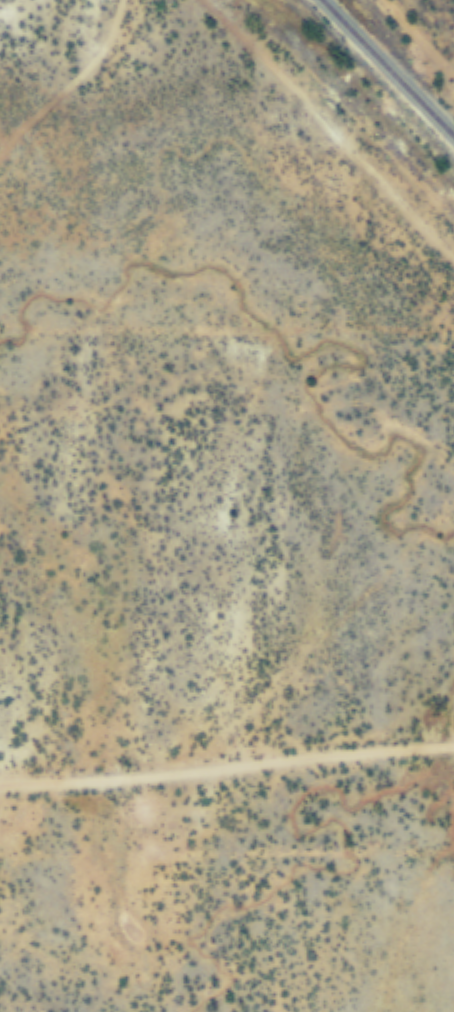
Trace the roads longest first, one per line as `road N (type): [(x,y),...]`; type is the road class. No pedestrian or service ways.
road 1 (track): [(453,755),(0,781)]

